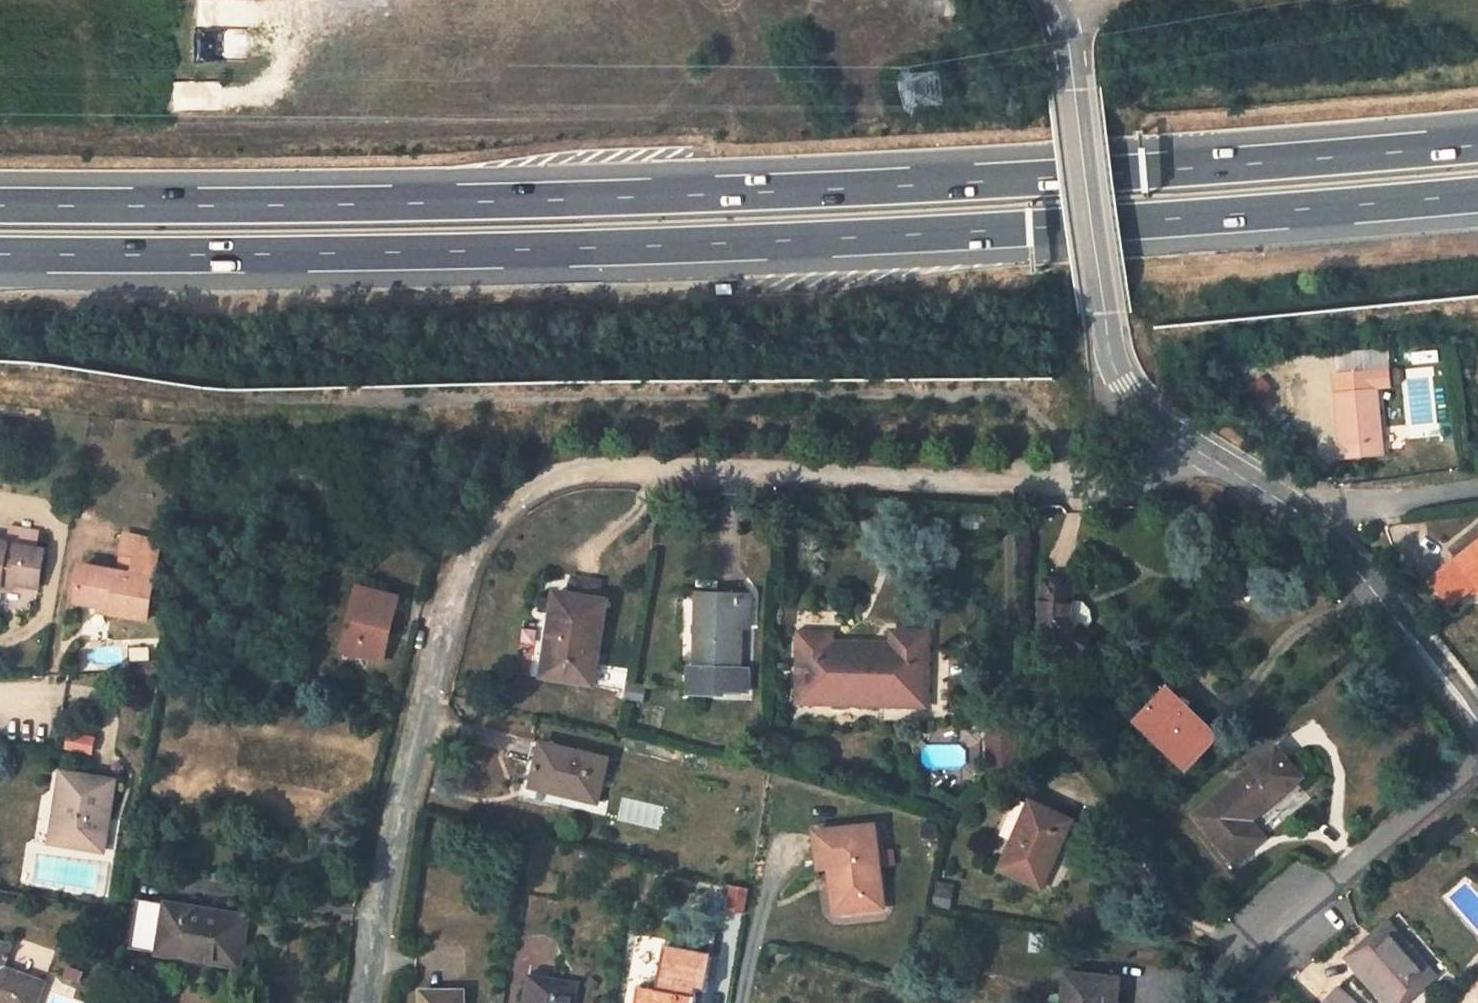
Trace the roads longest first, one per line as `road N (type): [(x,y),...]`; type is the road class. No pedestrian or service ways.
road 1 (motorway): [(1477,133),(969,173),(448,195),(0,192)]
road 2 (motorway): [(0,248),(458,250),(979,226),(1477,189)]
road 3 (residential): [(362,1002),(407,772),(459,583),(518,501),(603,476),(1187,485),(1231,471)]
road 4 (residential): [(1052,0),(1076,32),(1087,92),(1119,371),(1155,422),(1231,471)]
road 5 (residential): [(1477,760),(1275,932)]
road 6 (residential): [(1312,521),(1419,634),(1477,714)]
road 7 (residential): [(1312,521),(1477,495)]

